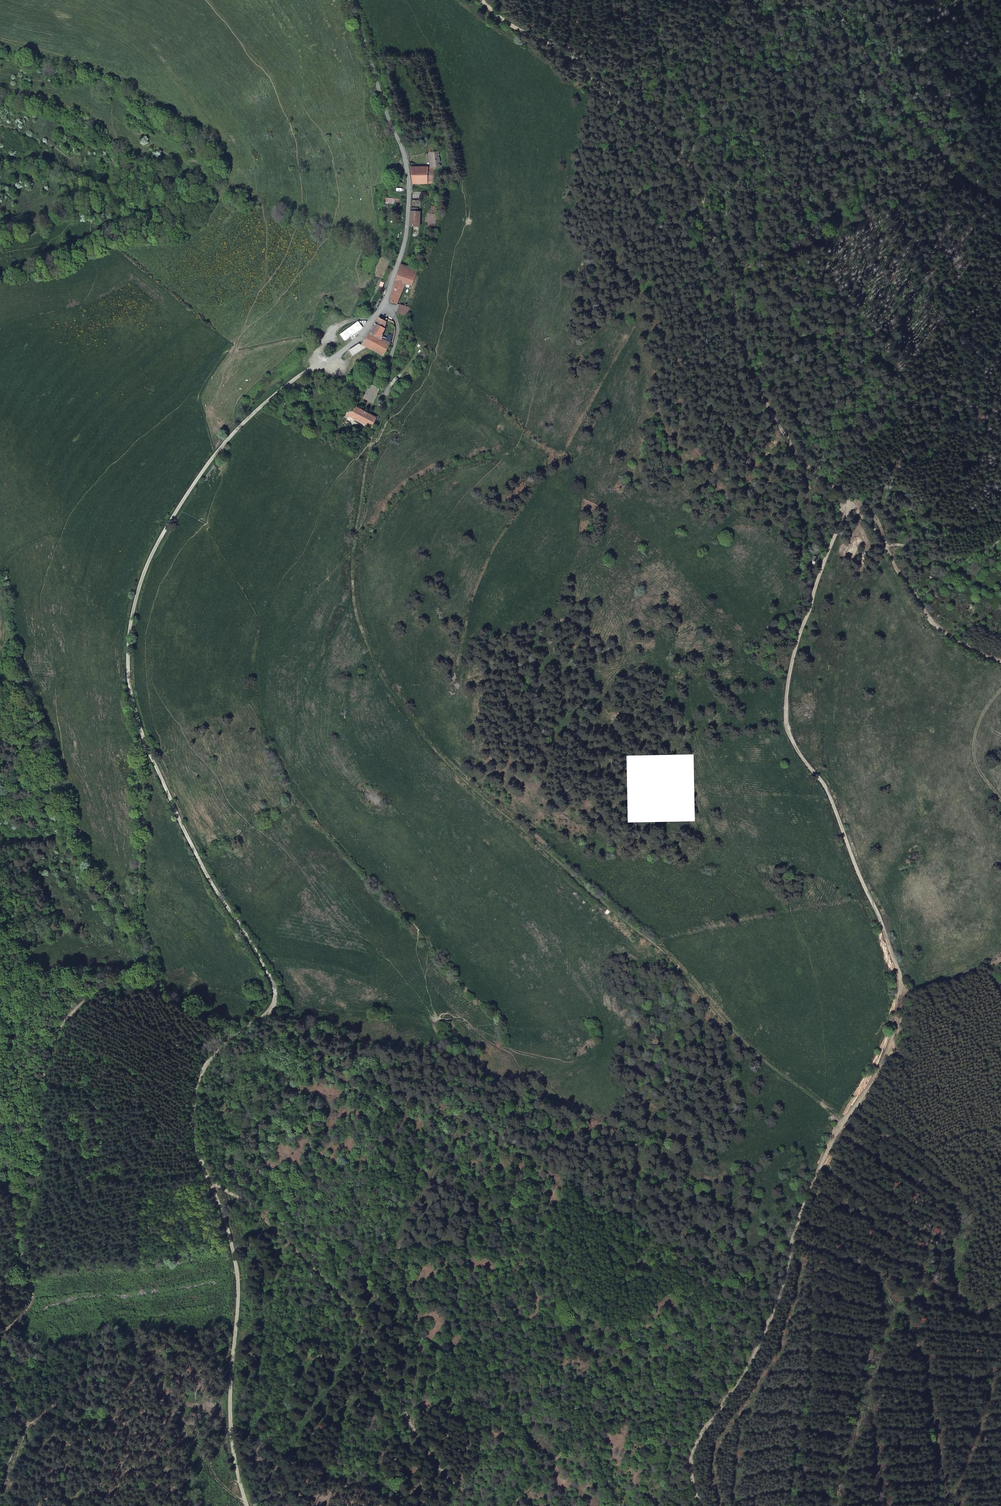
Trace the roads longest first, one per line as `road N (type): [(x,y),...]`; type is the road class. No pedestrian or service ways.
road 1 (track): [(247,1505),(230,1423),(236,1270),(195,1142),(193,1110),(205,1065),(270,1011),(275,994),(145,743),(126,638),(149,556),(230,428),(329,362)]
road 2 (track): [(145,743),(143,959),(68,1015),(47,1056),(38,1165),(18,1238),(32,1294),(0,1339)]
road 3 (track): [(482,0),(617,89),(682,153),(758,375),(801,452),(849,507)]
road 4 (track): [(706,1505),(694,1476),(698,1444),(756,1358),(808,1194),(889,1043),(903,991)]
road 5 (track): [(903,991),(823,786),(786,716),(790,666),(849,507)]
road 6 (track): [(246,1503),(213,1477),(197,1432),(130,1340),(28,1421),(0,1344)]
road 7 (track): [(214,1186),(247,1202),(357,1324),(413,1425),(471,1505)]
road 8 (unclassified): [(349,0),(409,184),(407,231),(385,305),(329,362)]
road 9 (track): [(1000,203),(959,180),(824,0)]
road 10 (track): [(518,1505),(595,1419),(596,1449),(623,1505)]
road 11 (track): [(887,545),(942,631),(1000,660)]

